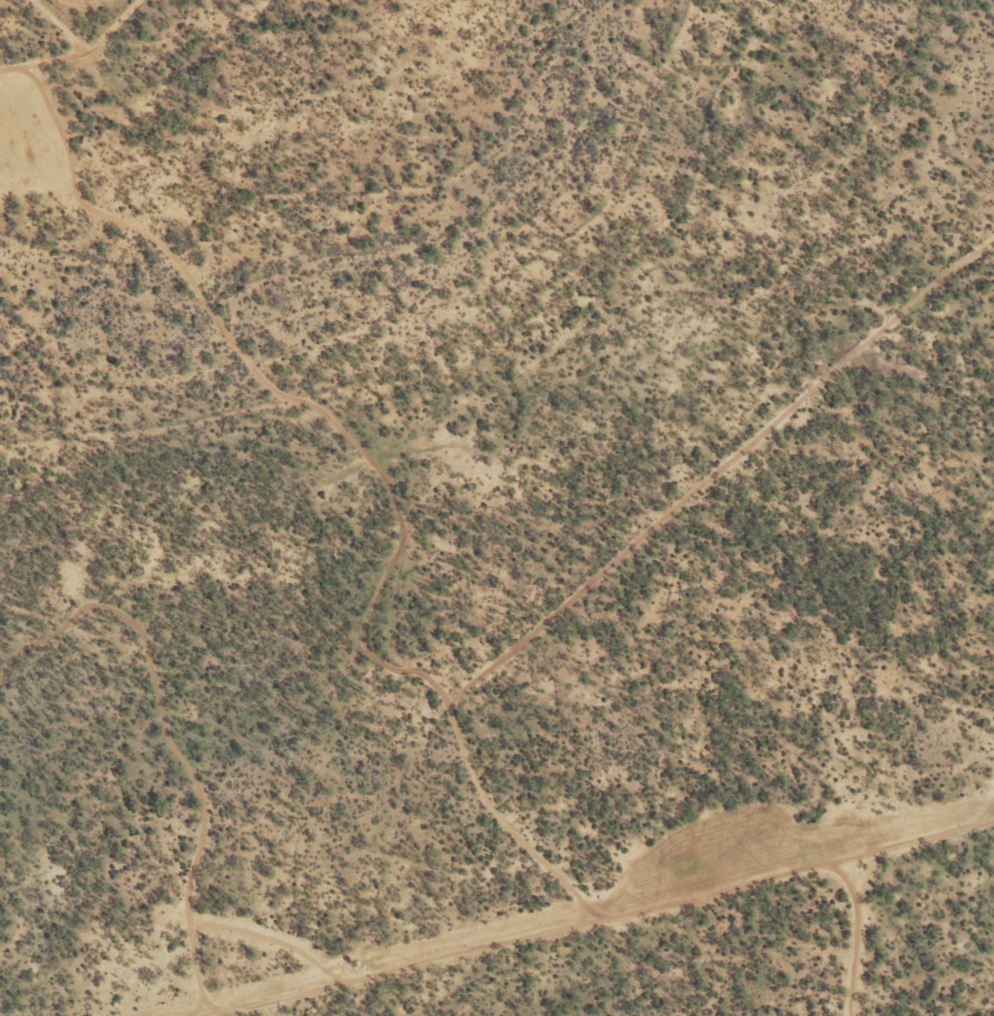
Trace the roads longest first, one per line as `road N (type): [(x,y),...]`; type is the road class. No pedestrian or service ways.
road 1 (residential): [(0,629),(46,629),(127,675),(167,776),(167,947),(239,1015)]
road 2 (residential): [(136,0),(101,34),(0,89)]

